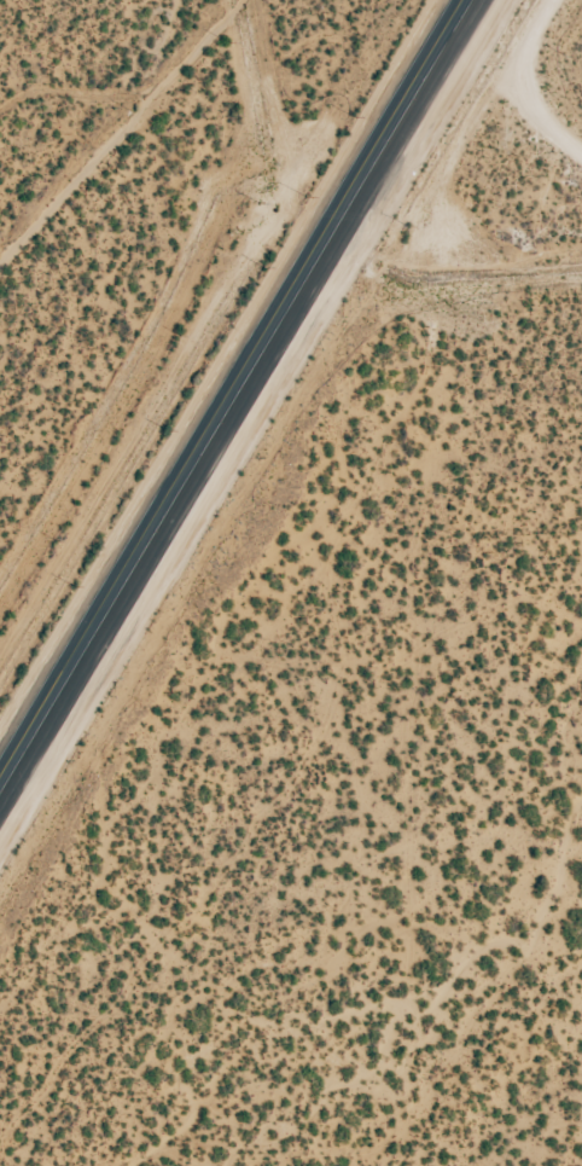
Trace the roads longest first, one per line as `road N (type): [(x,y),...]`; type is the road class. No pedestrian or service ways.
road 1 (secondary): [(0,793),(473,0)]
road 2 (residential): [(581,140),(499,80),(547,0)]

